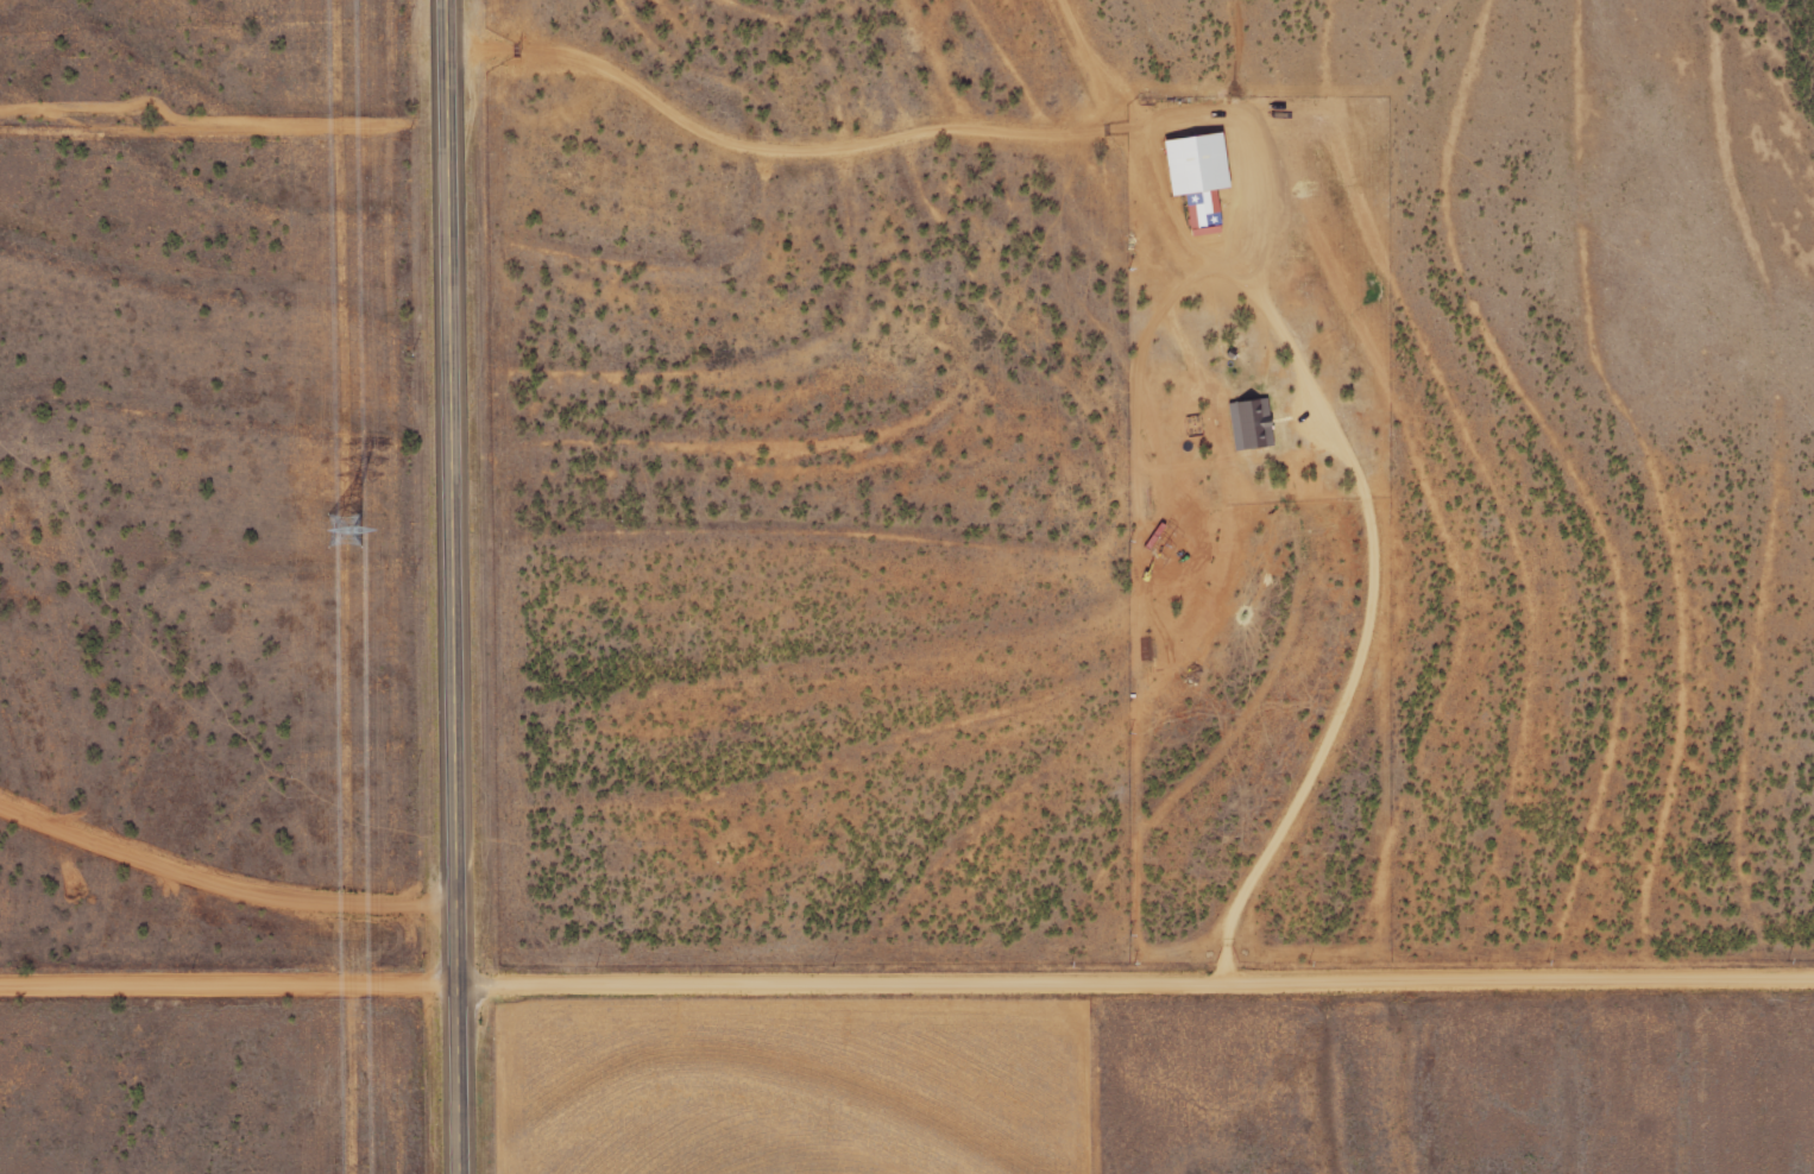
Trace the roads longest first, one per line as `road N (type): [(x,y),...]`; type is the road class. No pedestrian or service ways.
road 1 (residential): [(462,980),(1813,976)]
road 2 (primary): [(465,1173),(451,0)]
road 3 (residential): [(462,980),(0,982)]

